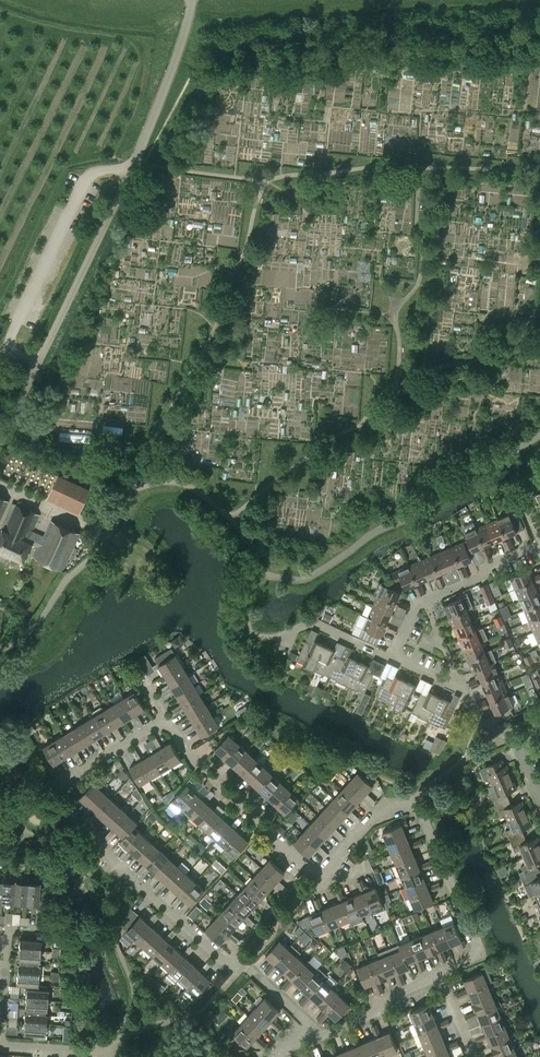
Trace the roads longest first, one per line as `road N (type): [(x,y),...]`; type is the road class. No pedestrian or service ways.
road 1 (residential): [(322,1037),(245,966),(227,962),(108,852),(66,800),(69,787),(171,724)]
road 2 (unclassified): [(0,443),(135,161),(190,0)]
road 3 (residential): [(440,974),(480,953),(416,803),(383,809),(316,875)]
road 4 (residential): [(316,875),(200,765),(171,724)]
road 5 (residential): [(539,548),(510,556),(414,609),(391,657)]
road 6 (residential): [(322,1037),(440,974)]

